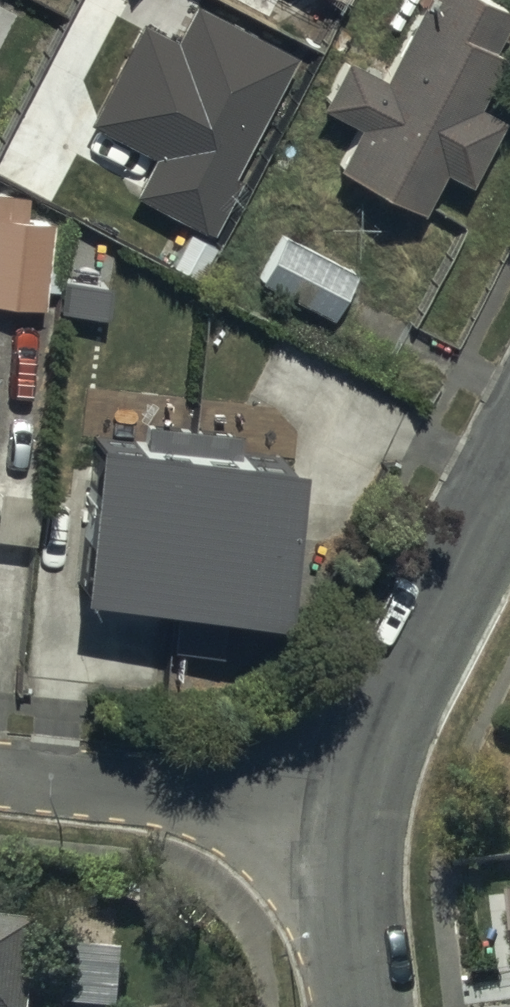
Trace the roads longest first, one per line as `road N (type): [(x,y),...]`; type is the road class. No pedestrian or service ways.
road 1 (residential): [(348,815),(389,704),(509,472)]
road 2 (residential): [(0,778),(348,815)]
road 3 (residential): [(370,1006),(348,815)]

